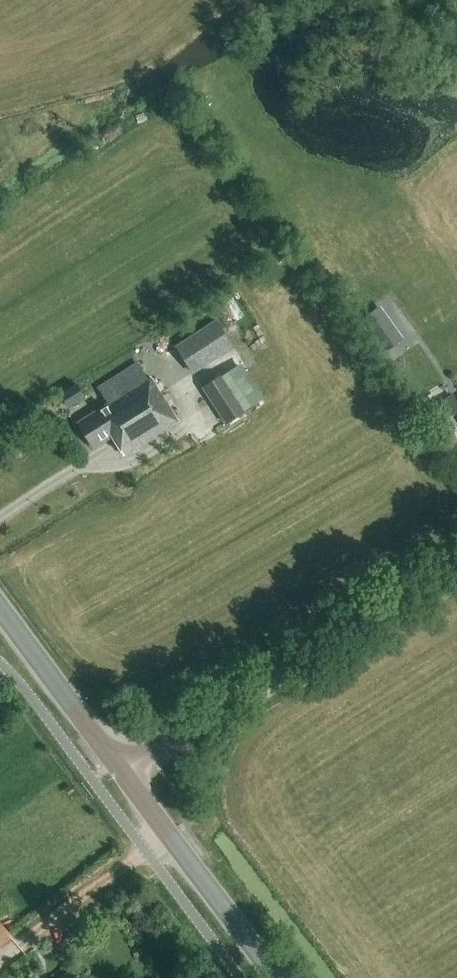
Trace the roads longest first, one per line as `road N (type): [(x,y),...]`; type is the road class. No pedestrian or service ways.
road 1 (unclassified): [(118,763),(456,560)]
road 2 (secondary): [(277,977),(118,763)]
road 3 (secondary): [(118,763),(0,605)]

